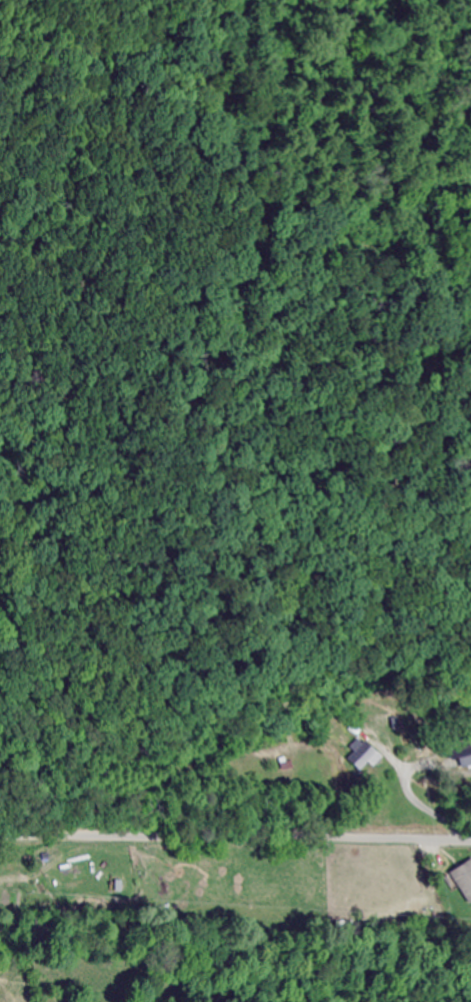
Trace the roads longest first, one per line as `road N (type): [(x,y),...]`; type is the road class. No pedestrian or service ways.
road 1 (residential): [(470,840),(323,834),(0,840)]

